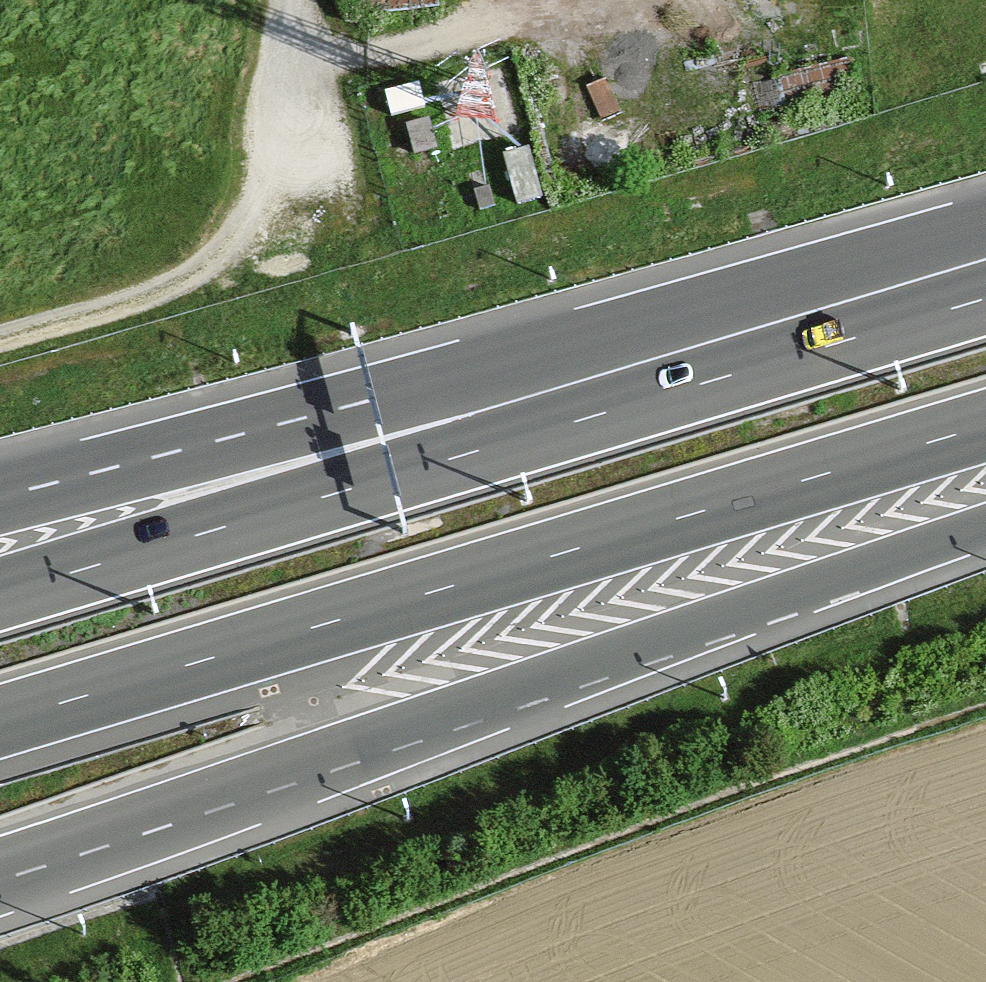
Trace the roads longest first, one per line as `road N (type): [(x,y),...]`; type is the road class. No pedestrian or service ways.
road 1 (motorway): [(985,297),(0,592)]
road 2 (motorway): [(0,719),(985,425)]
road 3 (motorway): [(985,244),(0,495)]
road 4 (motorway): [(377,734),(985,522)]
road 5 (track): [(286,0),(262,154),(232,237),(172,284),(0,337)]
road 6 (motorway): [(0,865),(377,734)]
road 7 (motorway): [(0,853),(377,734)]

